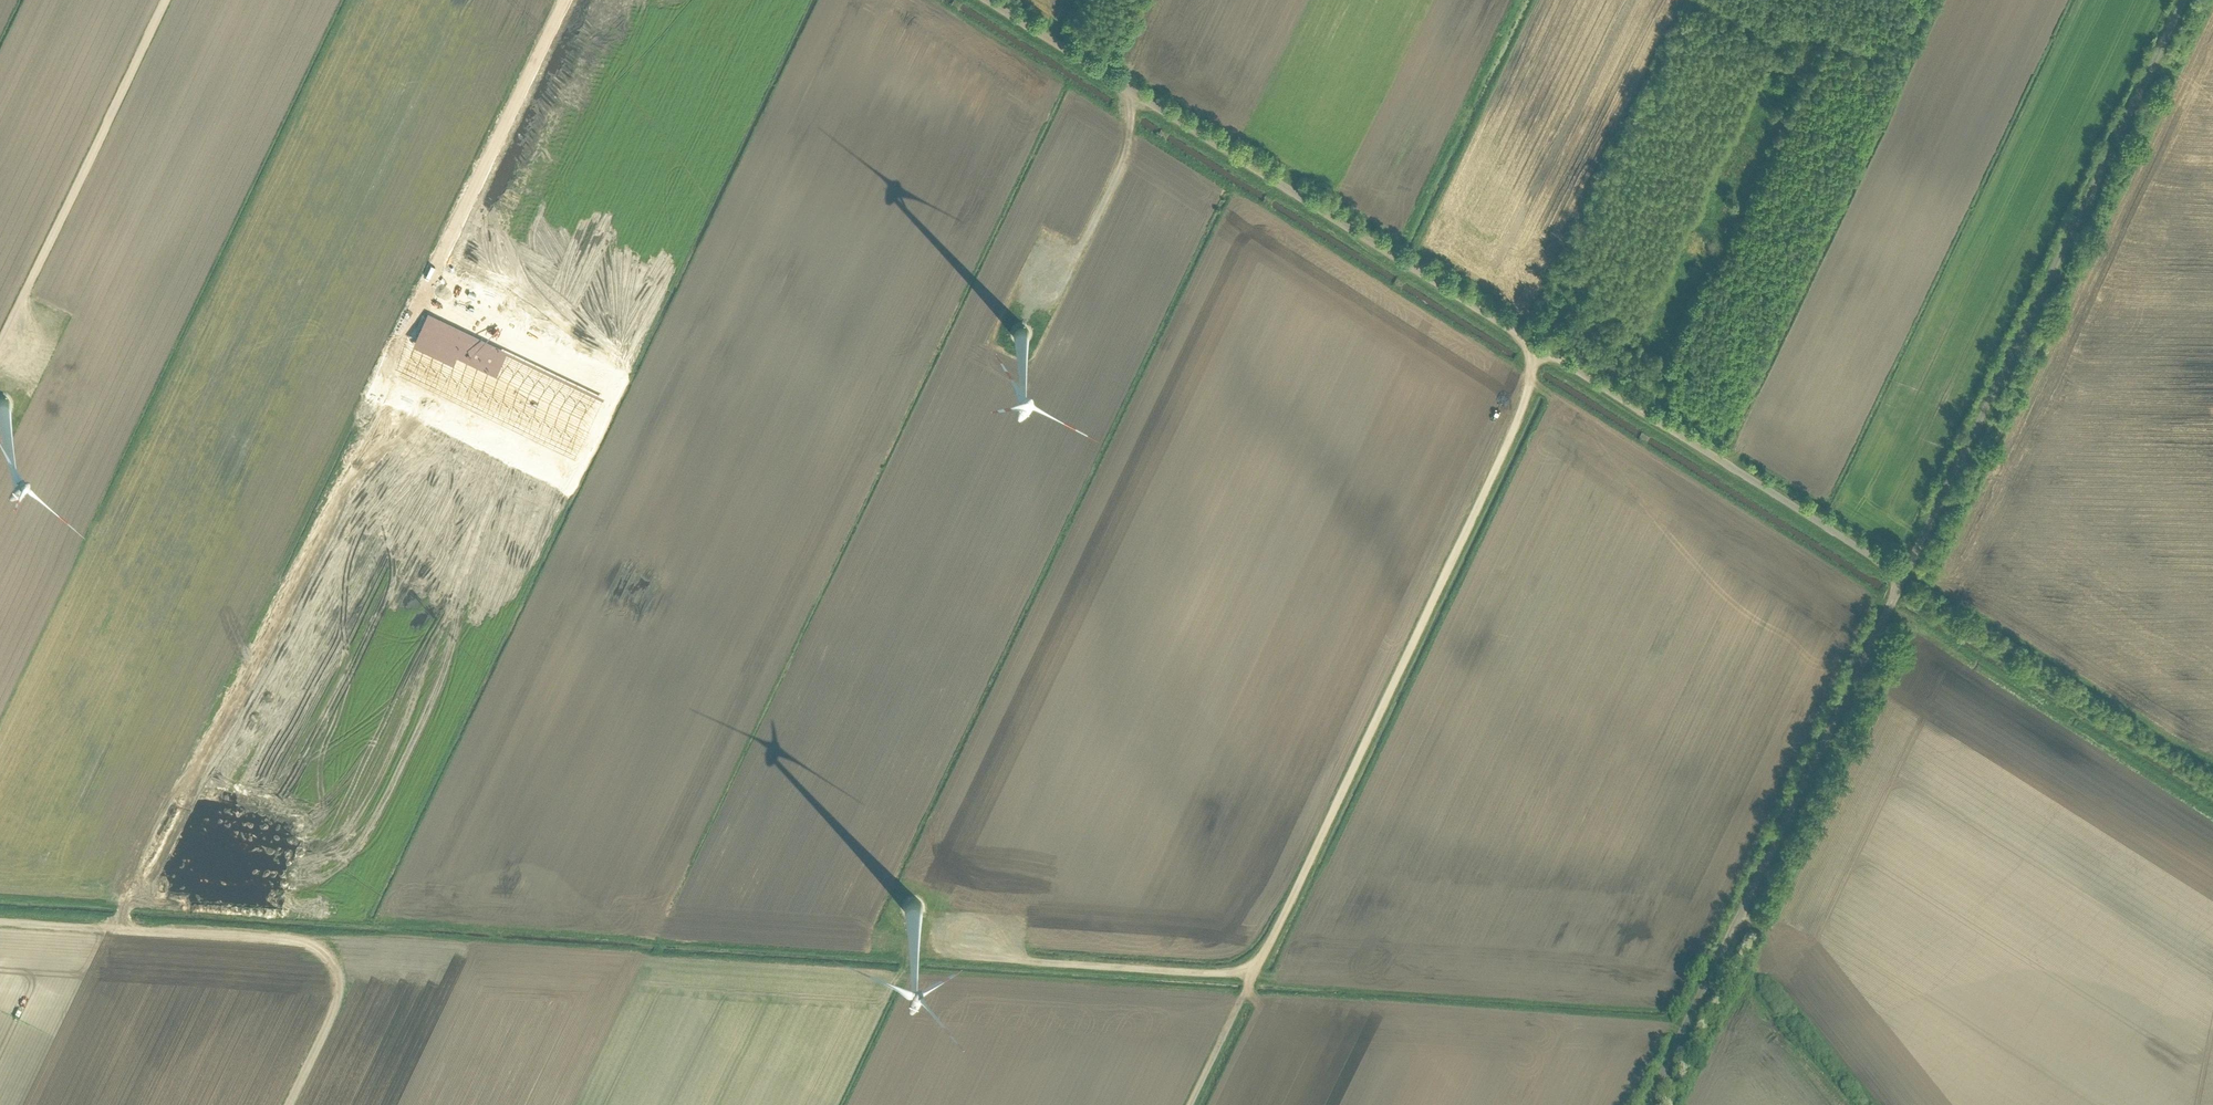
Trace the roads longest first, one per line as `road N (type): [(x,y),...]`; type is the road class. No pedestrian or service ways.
road 1 (unclassified): [(992,0),(1902,584)]
road 2 (track): [(1534,343),(1522,405),(1191,1104)]
road 3 (unclassified): [(2182,0),(1902,584)]
road 4 (unclassified): [(1902,584),(1651,1104)]
road 5 (track): [(0,922),(320,945),(340,997),(288,1104)]
road 6 (track): [(163,0),(0,337)]
road 7 (track): [(1259,966),(934,950)]
road 8 (track): [(1049,292),(1129,153),(1134,90)]

